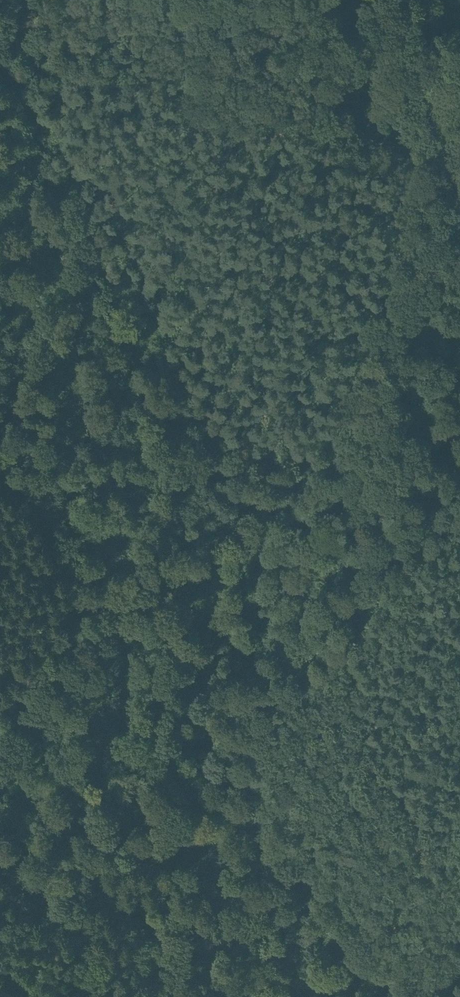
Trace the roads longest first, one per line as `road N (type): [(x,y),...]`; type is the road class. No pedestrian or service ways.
road 1 (track): [(459,466),(438,365),(422,342),(325,277),(282,269),(265,284),(261,416),(238,480),(118,446),(80,444),(0,465)]
road 2 (track): [(0,69),(78,258),(103,292),(134,373),(173,439),(178,468)]

